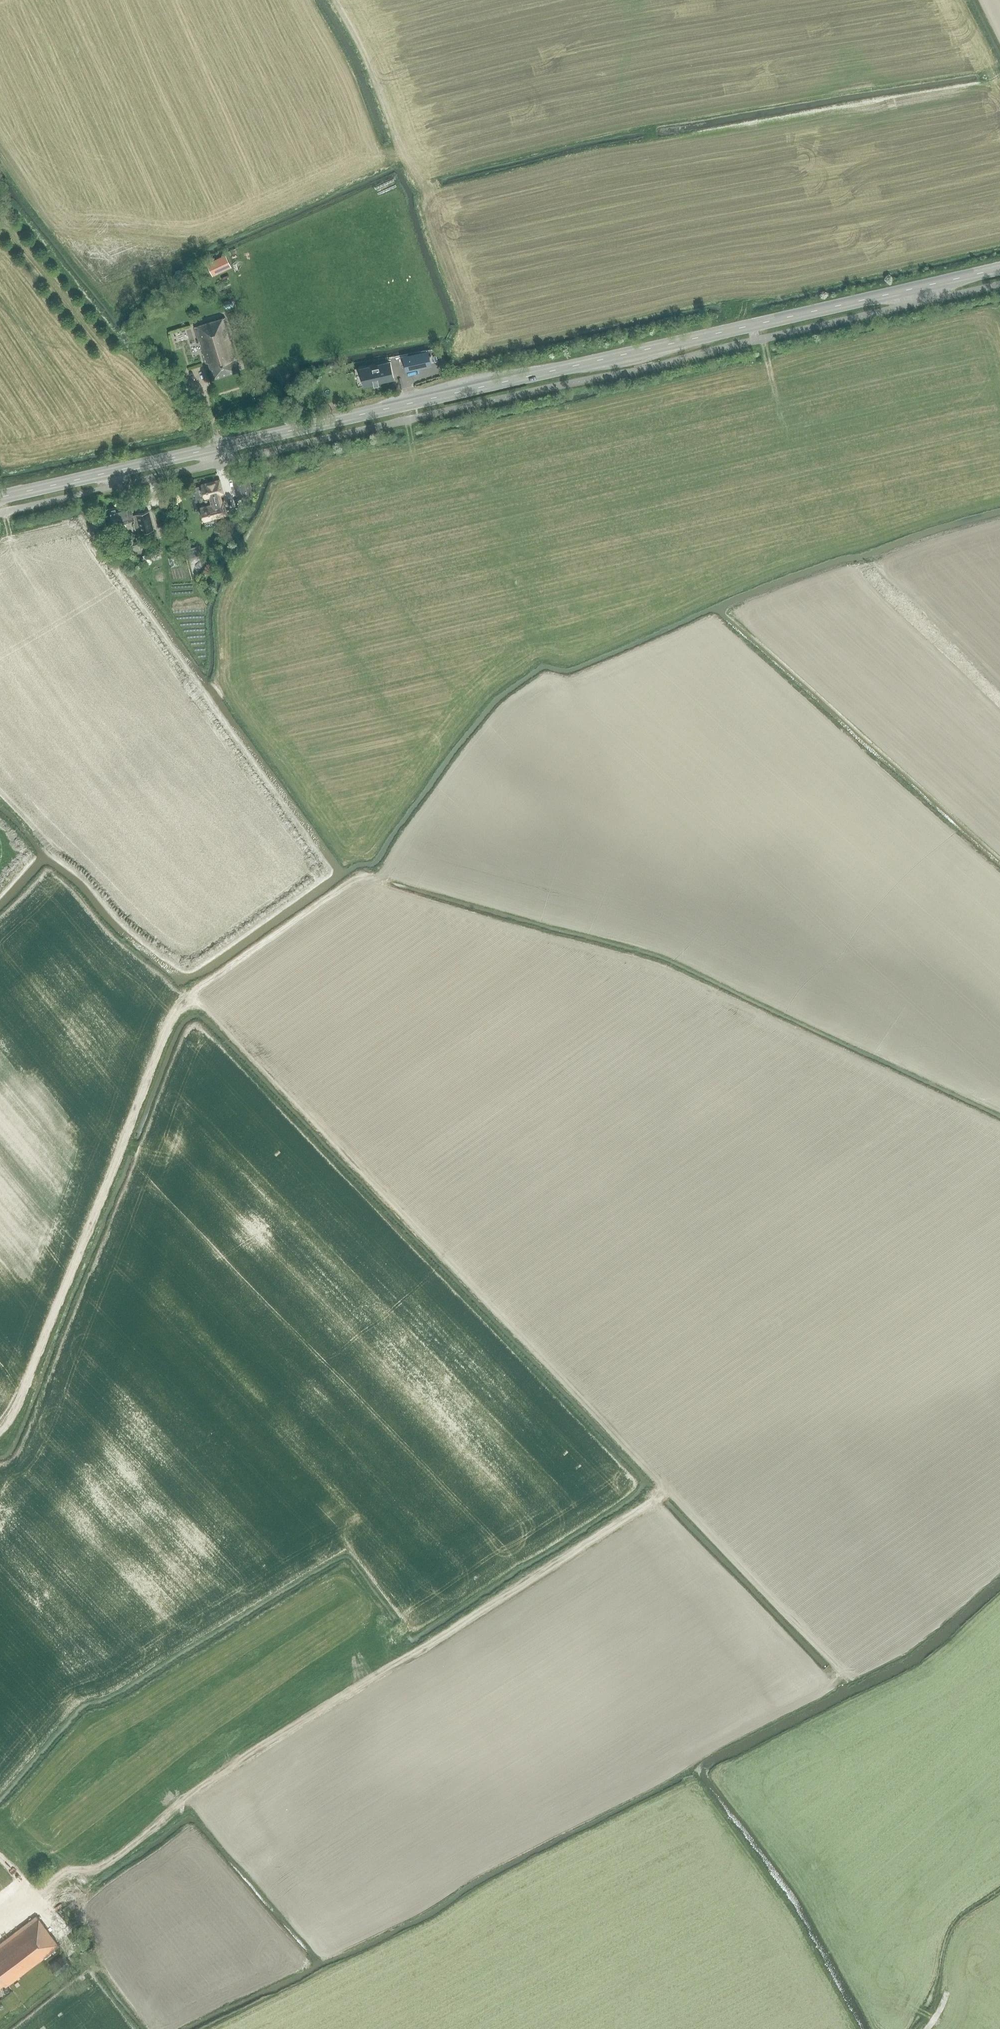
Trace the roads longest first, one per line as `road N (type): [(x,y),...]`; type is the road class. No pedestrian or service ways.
road 1 (secondary): [(0,497),(999,269)]
road 2 (track): [(378,877),(342,888),(177,1010),(0,1432)]

